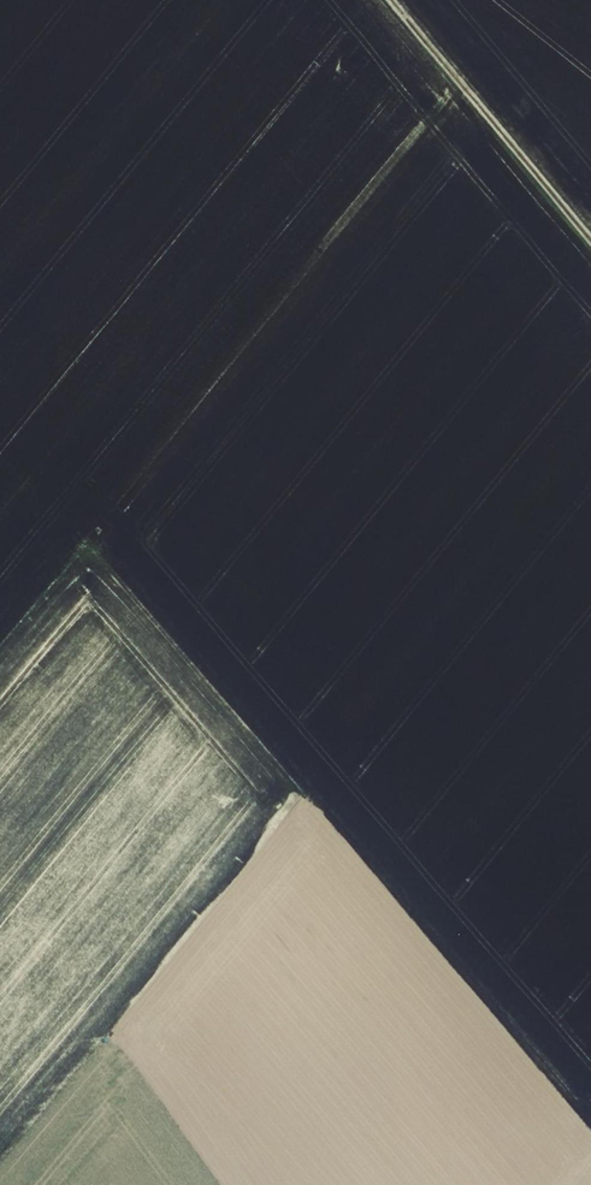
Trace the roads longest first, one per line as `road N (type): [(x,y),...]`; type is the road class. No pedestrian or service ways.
road 1 (track): [(590,236),(388,0)]

